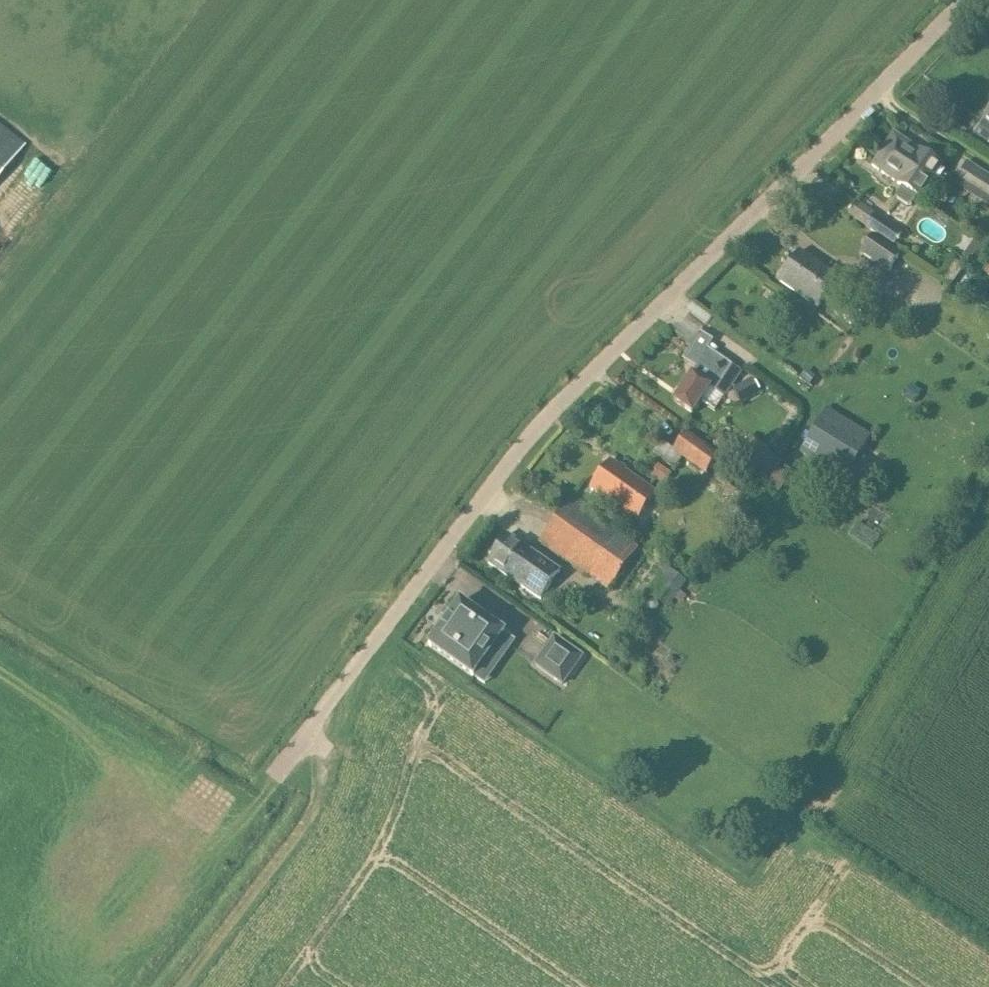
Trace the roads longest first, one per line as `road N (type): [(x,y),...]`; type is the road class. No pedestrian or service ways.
road 1 (unclassified): [(282,774),(515,457),(969,0)]

